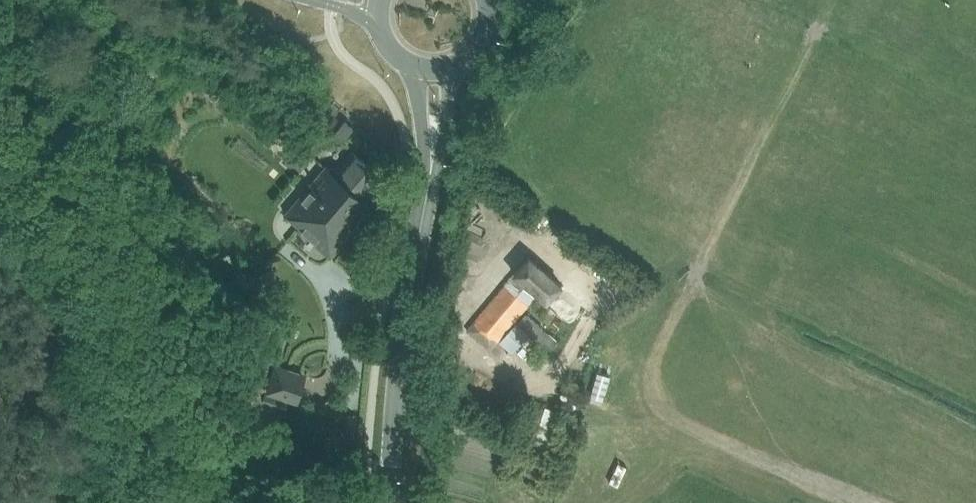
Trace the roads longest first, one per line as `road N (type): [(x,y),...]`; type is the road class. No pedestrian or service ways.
road 1 (secondary): [(393,502),(402,356),(431,175),(432,70)]
road 2 (track): [(697,283),(649,375),(659,413),(855,502)]

